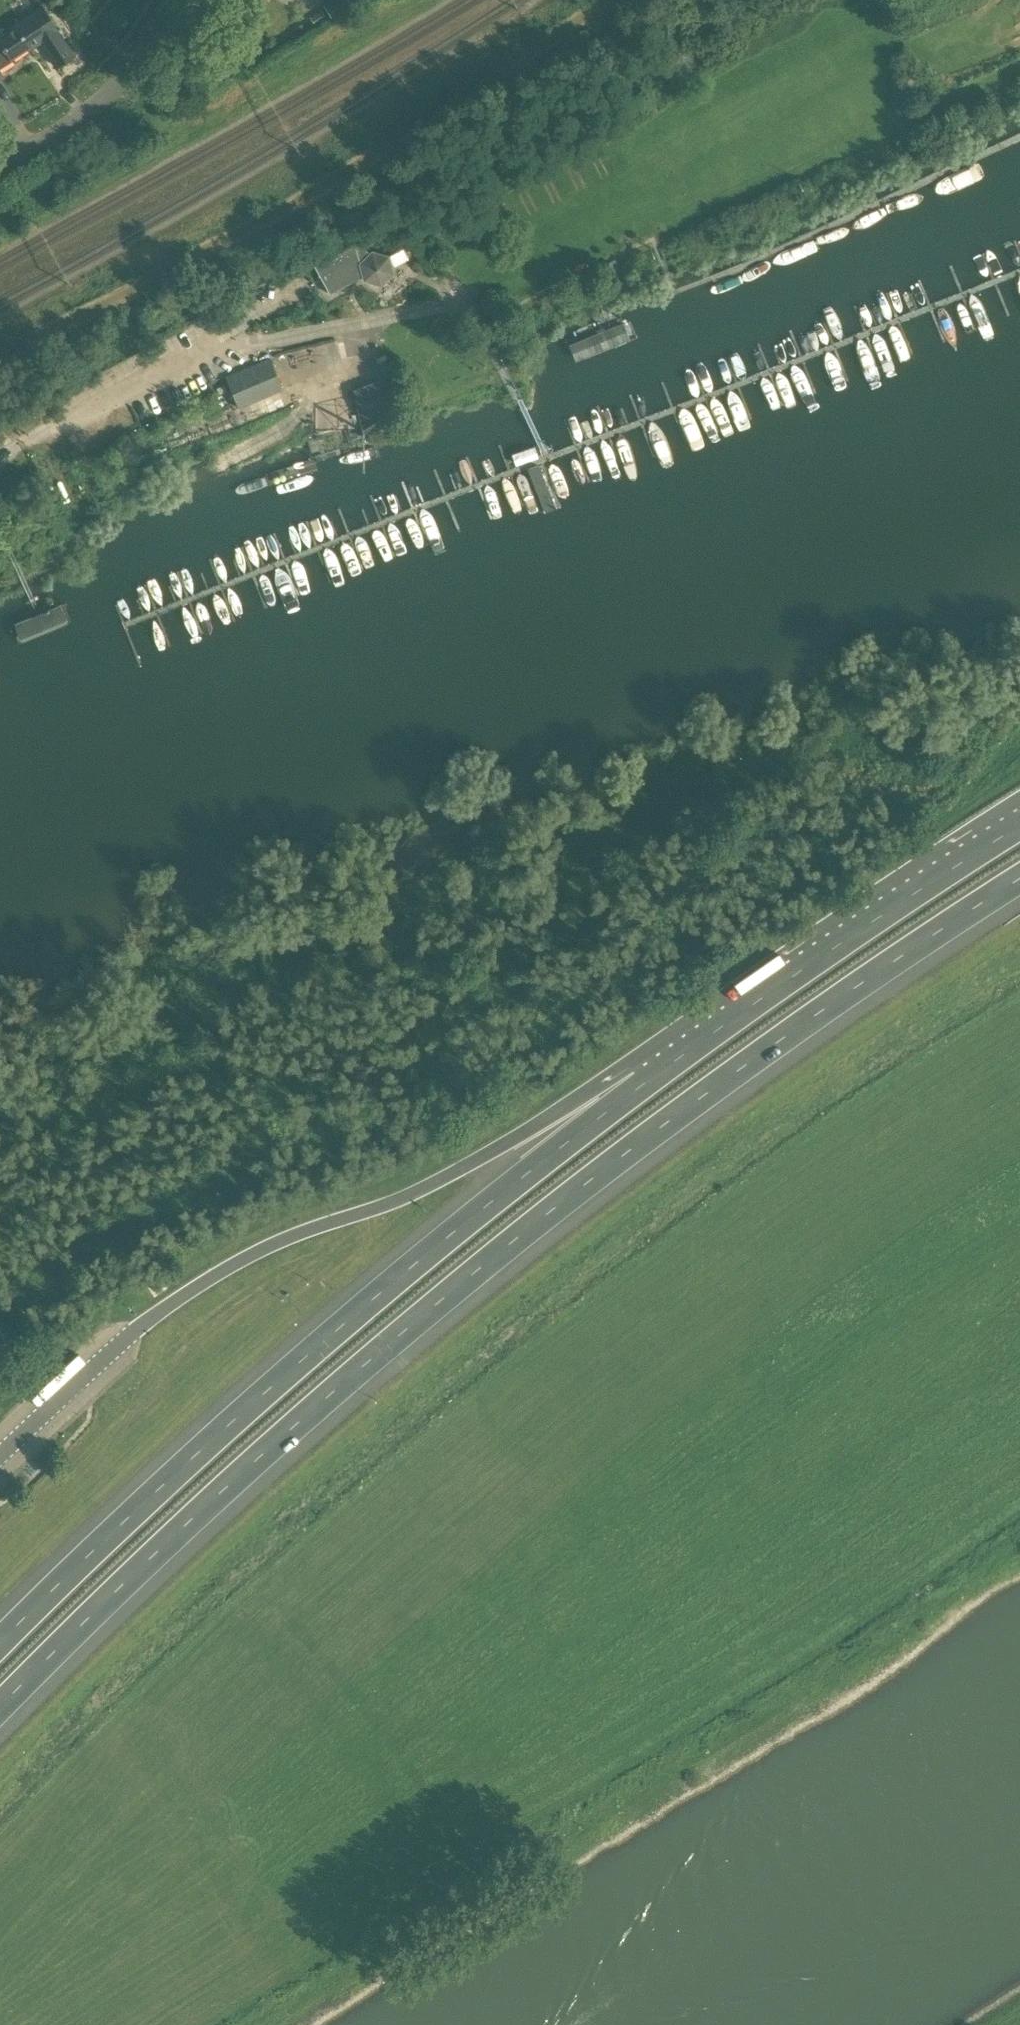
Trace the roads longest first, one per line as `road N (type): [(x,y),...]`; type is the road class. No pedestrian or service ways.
road 1 (motorway): [(0,1711),(73,1636),(472,1275),(669,1119),(1019,880)]
road 2 (motorway): [(645,1082),(316,1347),(0,1644)]
road 3 (motorway): [(645,1082),(536,1129),(441,1181),(269,1245),(168,1306)]
road 4 (motorway): [(1019,824),(645,1082)]
road 5 (residential): [(0,462),(236,340)]
road 6 (unclassified): [(0,167),(100,104),(136,70),(171,0)]

